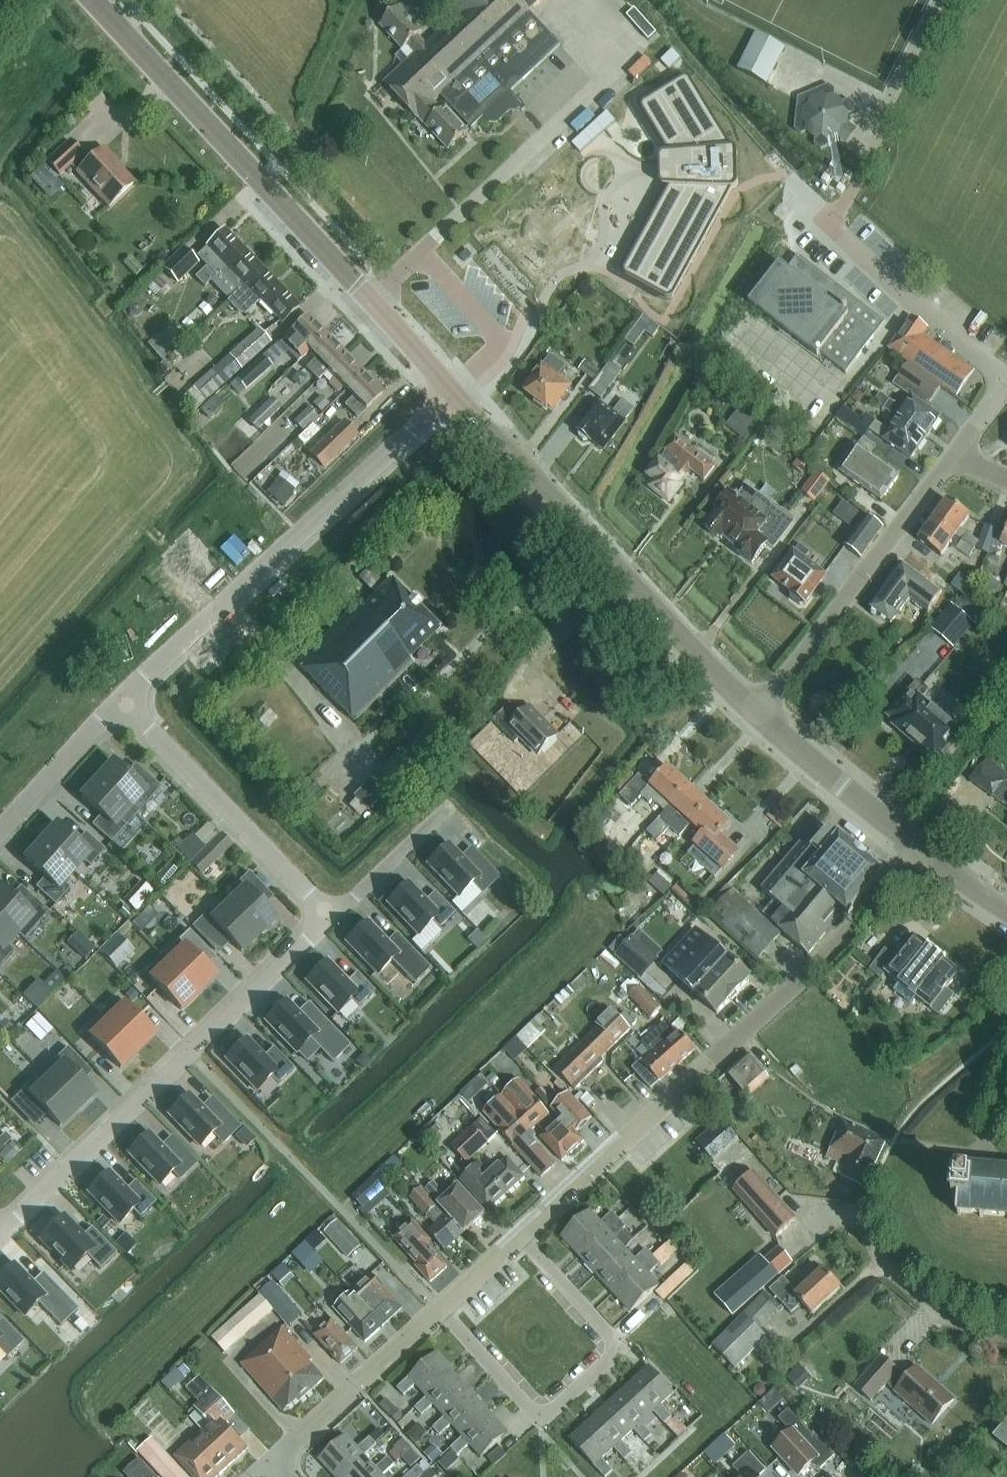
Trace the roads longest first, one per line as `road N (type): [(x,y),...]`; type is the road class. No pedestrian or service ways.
road 1 (residential): [(519,1235),(742,1035),(926,851)]
road 2 (secondary): [(453,392),(95,0)]
road 3 (residential): [(332,917),(0,1236)]
road 4 (residential): [(453,392),(120,697)]
road 5 (secondary): [(754,711),(453,392)]
road 6 (residential): [(440,1308),(542,1421),(622,1347),(519,1235)]
road 7 (residential): [(754,711),(952,455)]
road 8 (residential): [(120,697),(332,917)]
road 9 (residential): [(284,1476),(270,1462),(440,1308)]
road 10 (unclassified): [(1006,382),(831,225)]
road 11 (secondary): [(926,851),(754,711)]
road 12 (residential): [(332,917),(448,808),(476,837)]
road 13 (residential): [(120,697),(0,830)]

